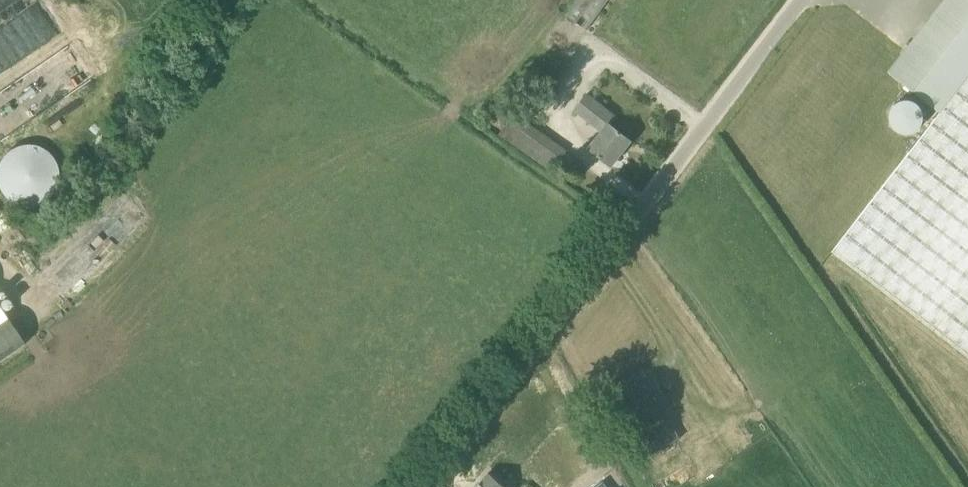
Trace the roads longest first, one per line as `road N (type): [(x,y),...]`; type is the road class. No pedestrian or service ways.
road 1 (unclassified): [(427,486),(802,0)]

